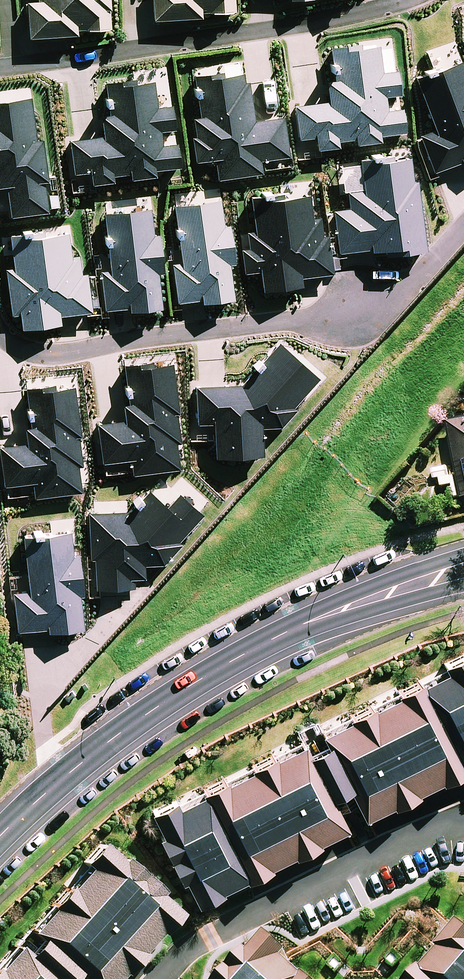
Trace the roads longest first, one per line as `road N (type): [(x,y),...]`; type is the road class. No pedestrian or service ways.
road 1 (tertiary): [(0,834),(111,739),(264,643),(463,569)]
road 2 (residential): [(0,305),(7,327),(39,354),(129,352),(341,326),(447,266),(463,246)]
road 3 (residential): [(0,64),(418,0)]
road 4 (residential): [(463,823),(423,832),(231,923),(193,944),(160,978)]

